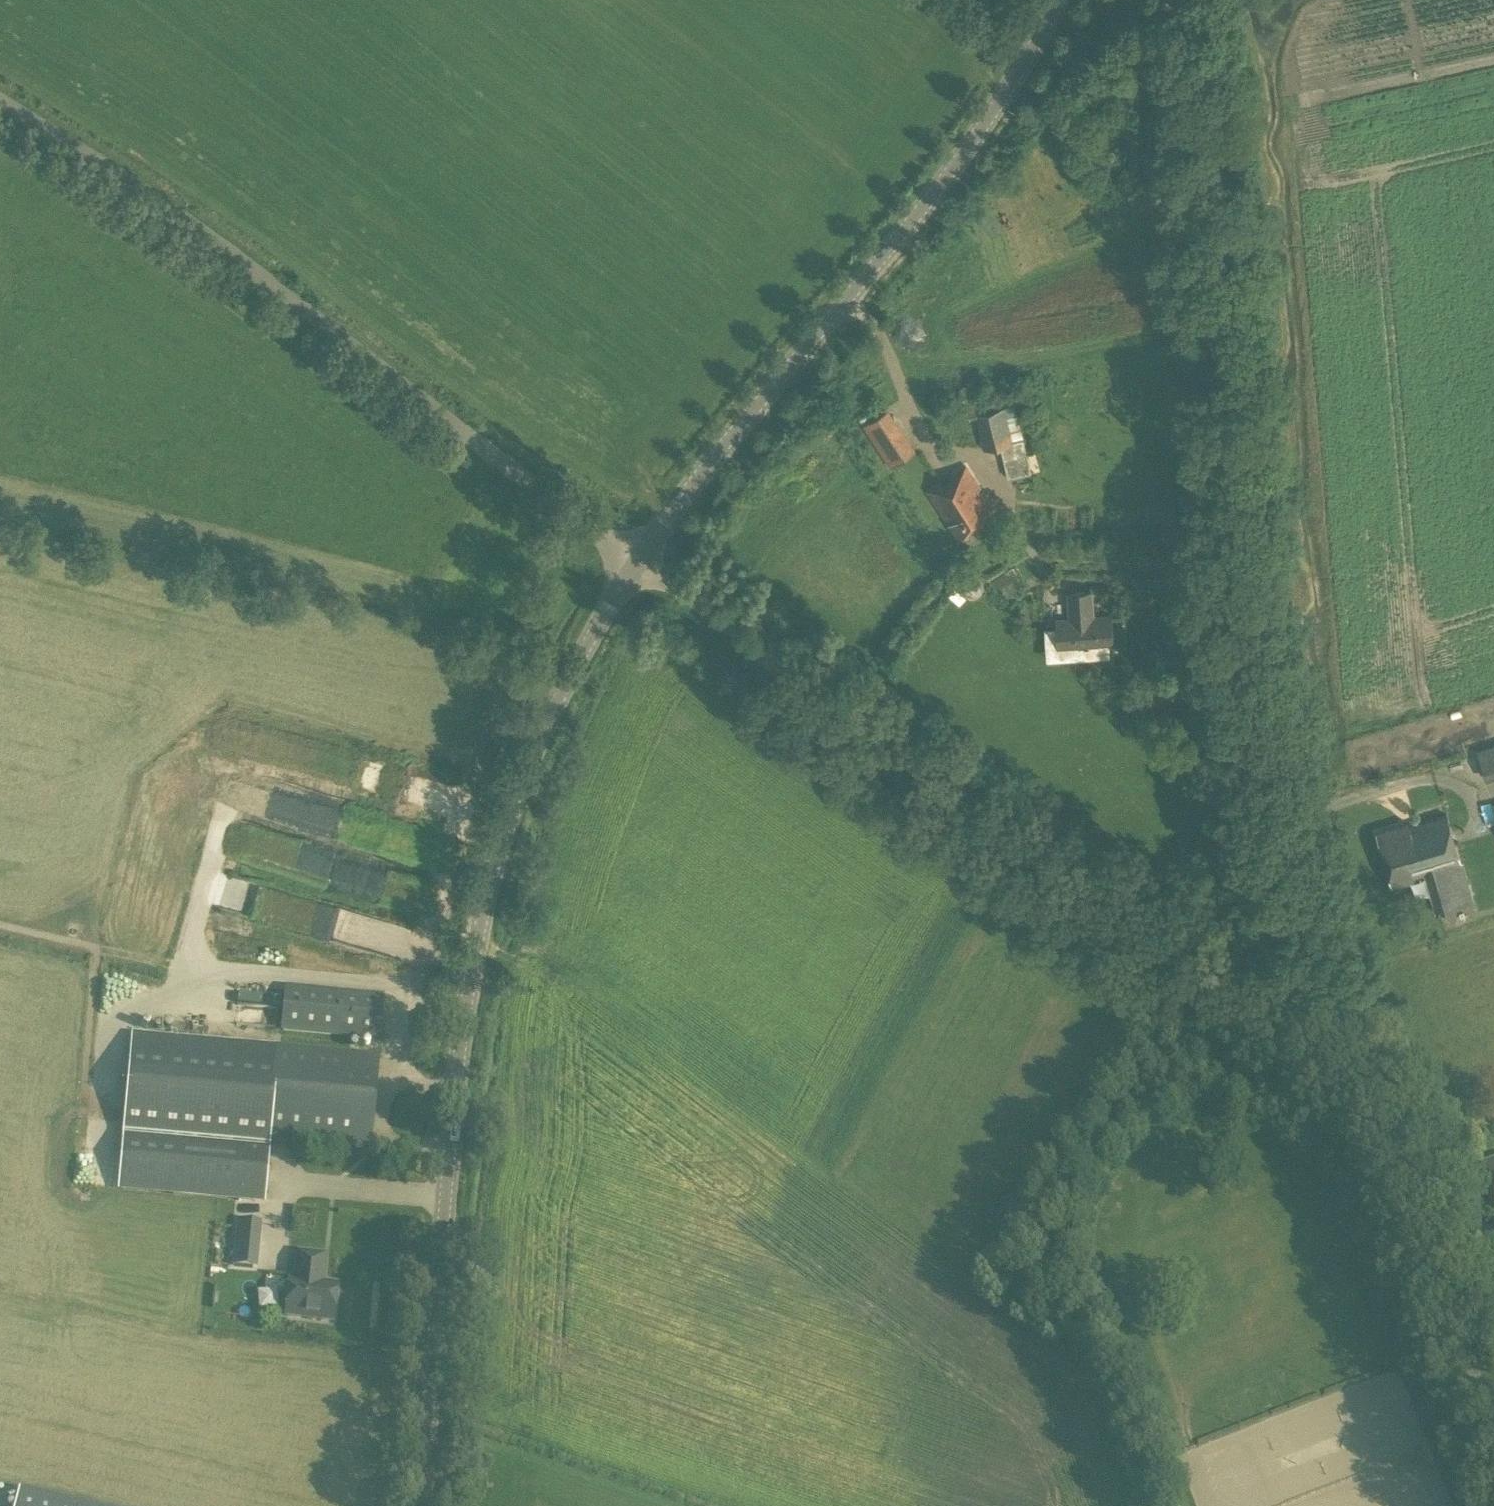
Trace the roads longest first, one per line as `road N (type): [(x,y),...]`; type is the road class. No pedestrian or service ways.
road 1 (unclassified): [(1379,1104),(1267,776),(1249,668),(1204,48),(1181,0)]
road 2 (tertiary): [(421,1505),(458,1050),(481,921),(506,819),(634,559)]
road 3 (unclassified): [(634,559),(1379,1104)]
road 4 (unclassified): [(634,559),(212,238),(0,104)]
road 5 (tertiary): [(634,559),(906,225),(1008,88),(1056,0)]
road 6 (unclassified): [(1493,1429),(1379,1104)]

